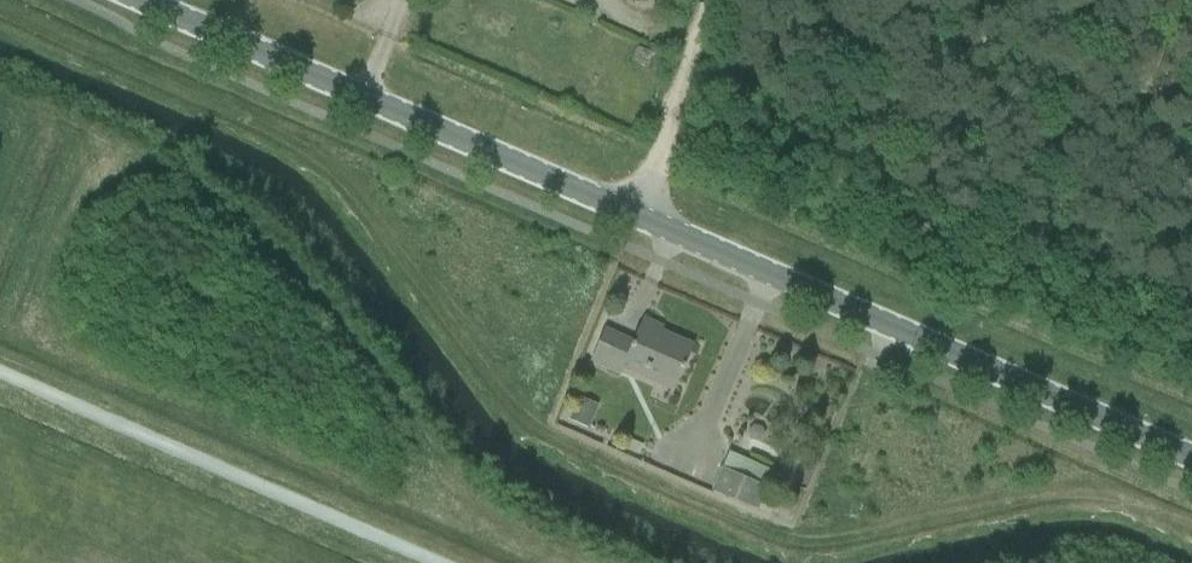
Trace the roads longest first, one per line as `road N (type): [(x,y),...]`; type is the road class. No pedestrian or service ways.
road 1 (track): [(1191,526),(1135,503),(1069,494),(867,530),(809,537),(755,530),(557,442),(522,416),(344,186),(278,137),(0,12)]
road 2 (tertiary): [(133,0),(1191,459)]
road 3 (track): [(700,0),(649,189),(660,262)]

